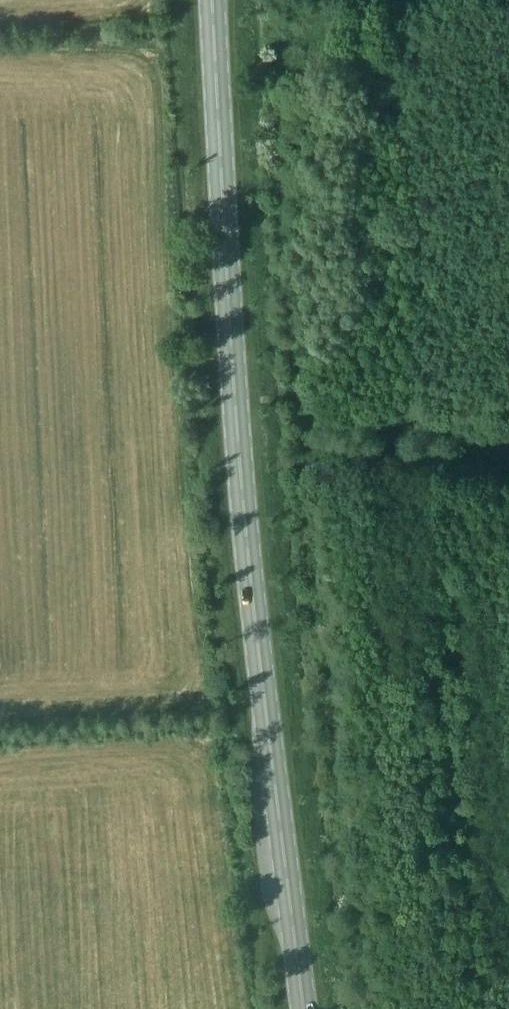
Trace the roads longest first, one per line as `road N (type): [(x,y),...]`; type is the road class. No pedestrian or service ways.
road 1 (primary): [(303,1008),(242,495),(212,0)]

